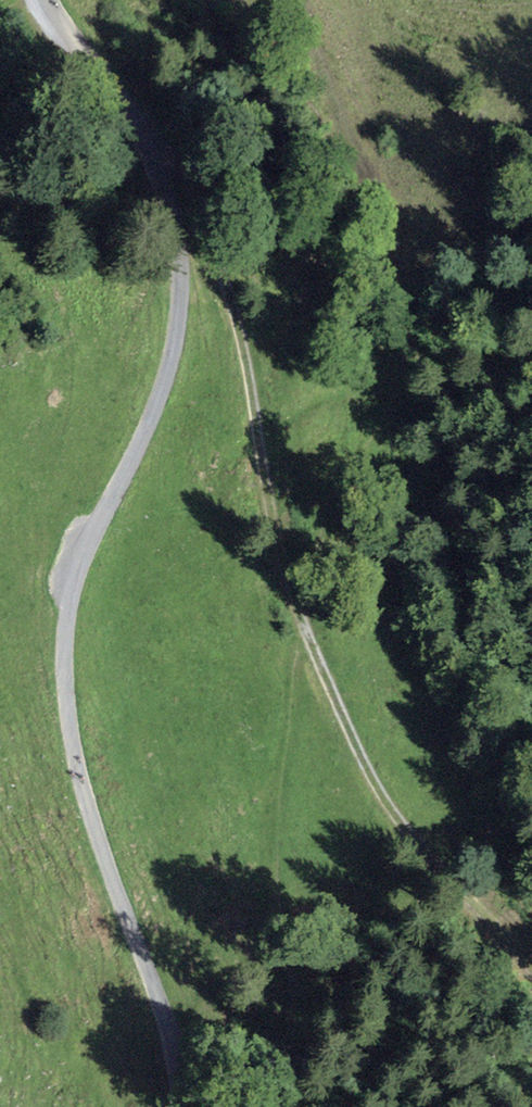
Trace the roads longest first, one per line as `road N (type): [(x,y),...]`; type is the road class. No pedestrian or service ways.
road 1 (unclassified): [(180,1106),(177,1051),(85,791),(65,666),(82,562),(173,355),(179,218),(168,161),(50,0)]
road 2 (track): [(168,161),(233,285),(261,469),(314,648),(401,822),(531,984)]
road 3 (track): [(275,1106),(289,1027),(271,894),(299,609)]

